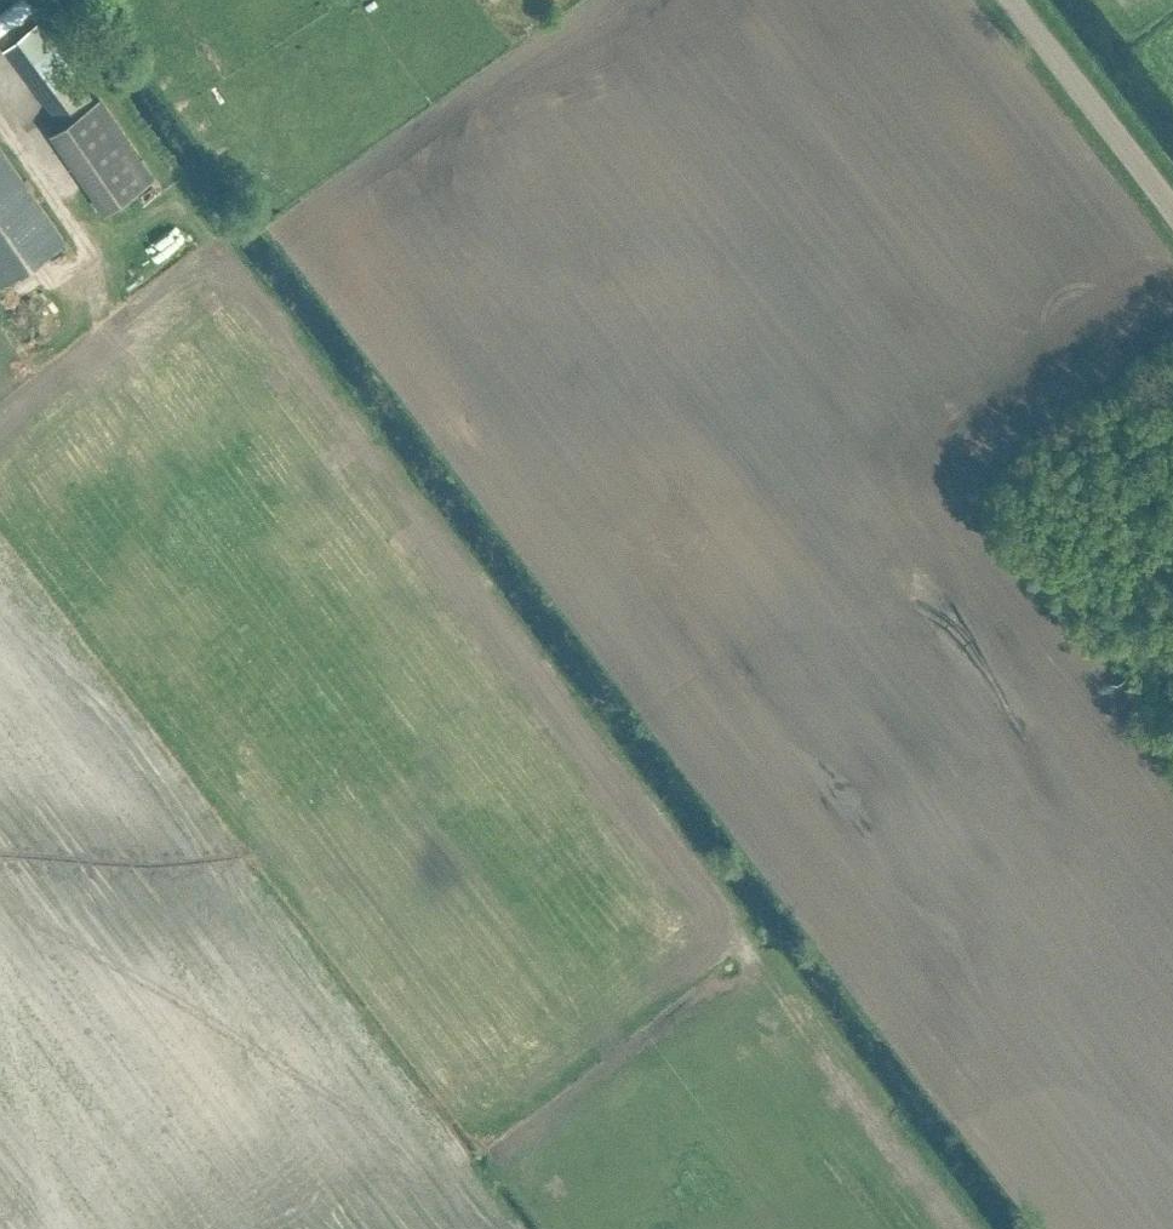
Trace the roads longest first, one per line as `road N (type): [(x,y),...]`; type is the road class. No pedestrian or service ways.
road 1 (unclassified): [(1172,207),(1013,0)]

